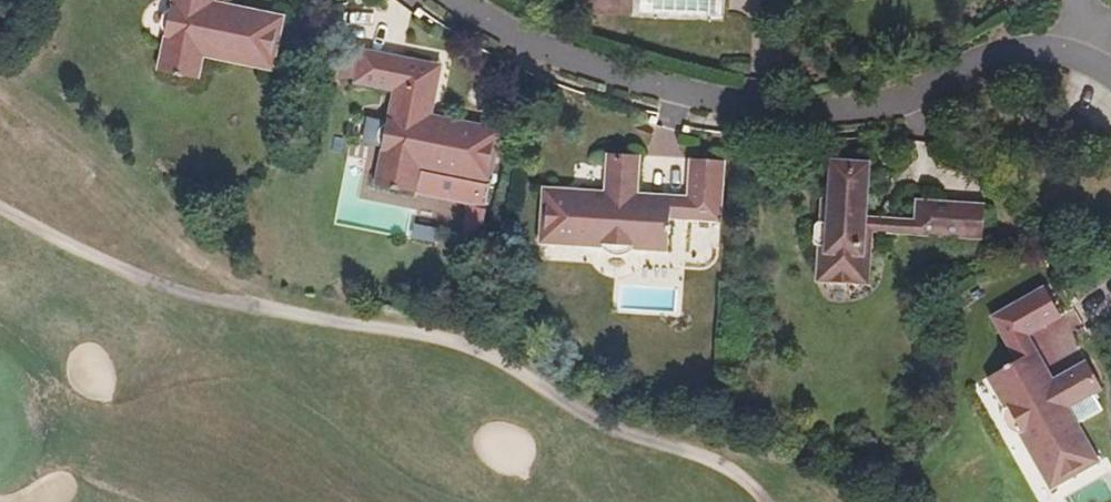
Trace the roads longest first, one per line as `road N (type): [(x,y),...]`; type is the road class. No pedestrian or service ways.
road 1 (residential): [(1110,73),(1071,52),(1015,52),(894,100),(813,115),(638,82),(523,37),(462,0)]

